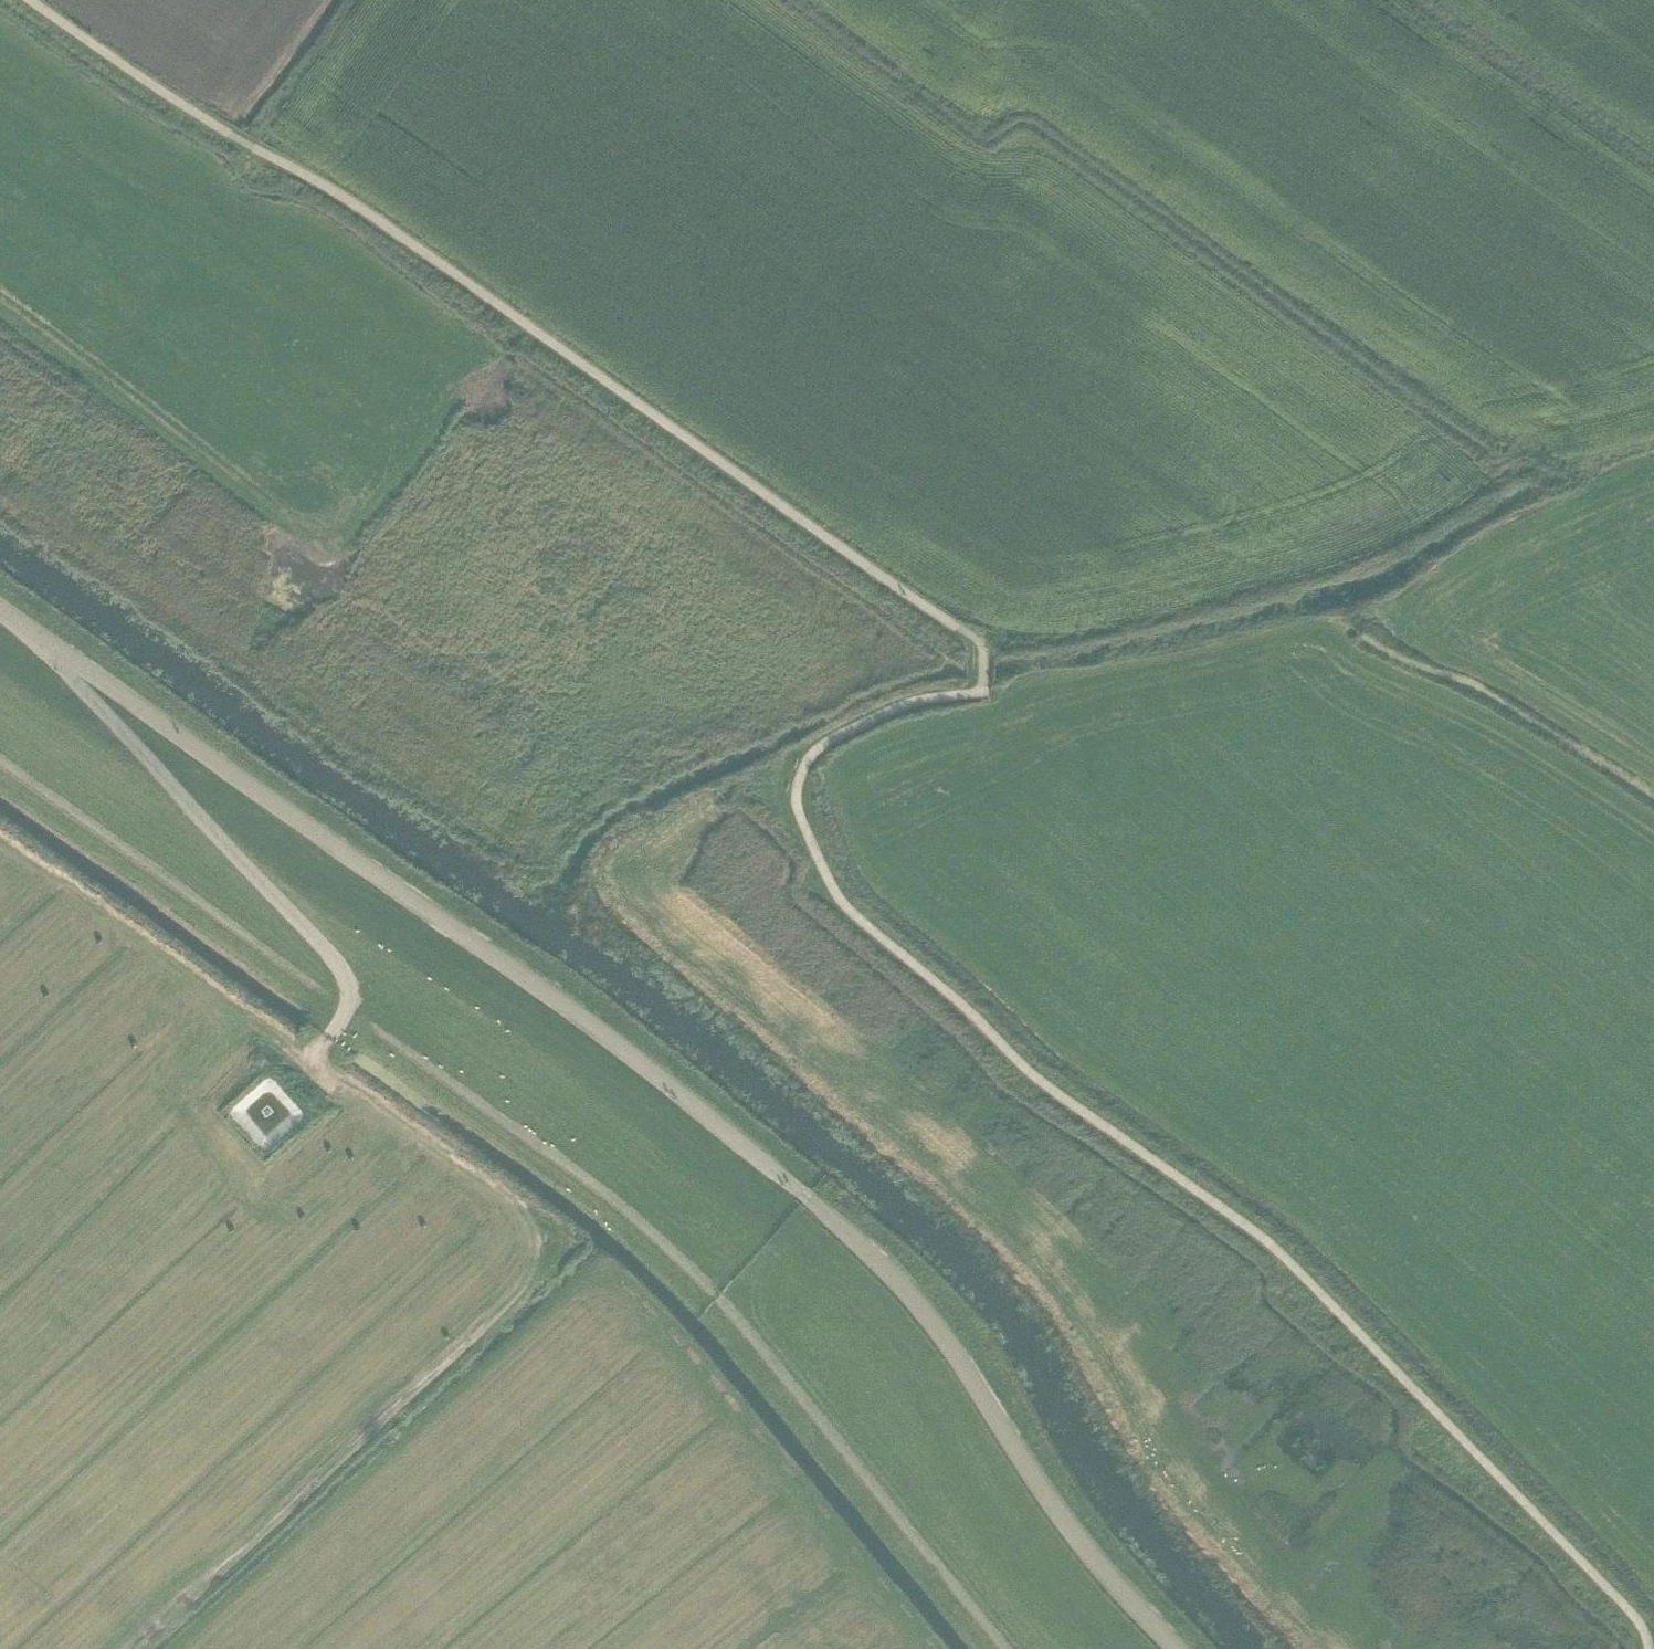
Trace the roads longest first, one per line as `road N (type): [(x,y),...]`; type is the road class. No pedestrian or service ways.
road 1 (tertiary): [(1180,1648),(1103,1562),(924,1306),(837,1220),(639,1061),(0,605)]

